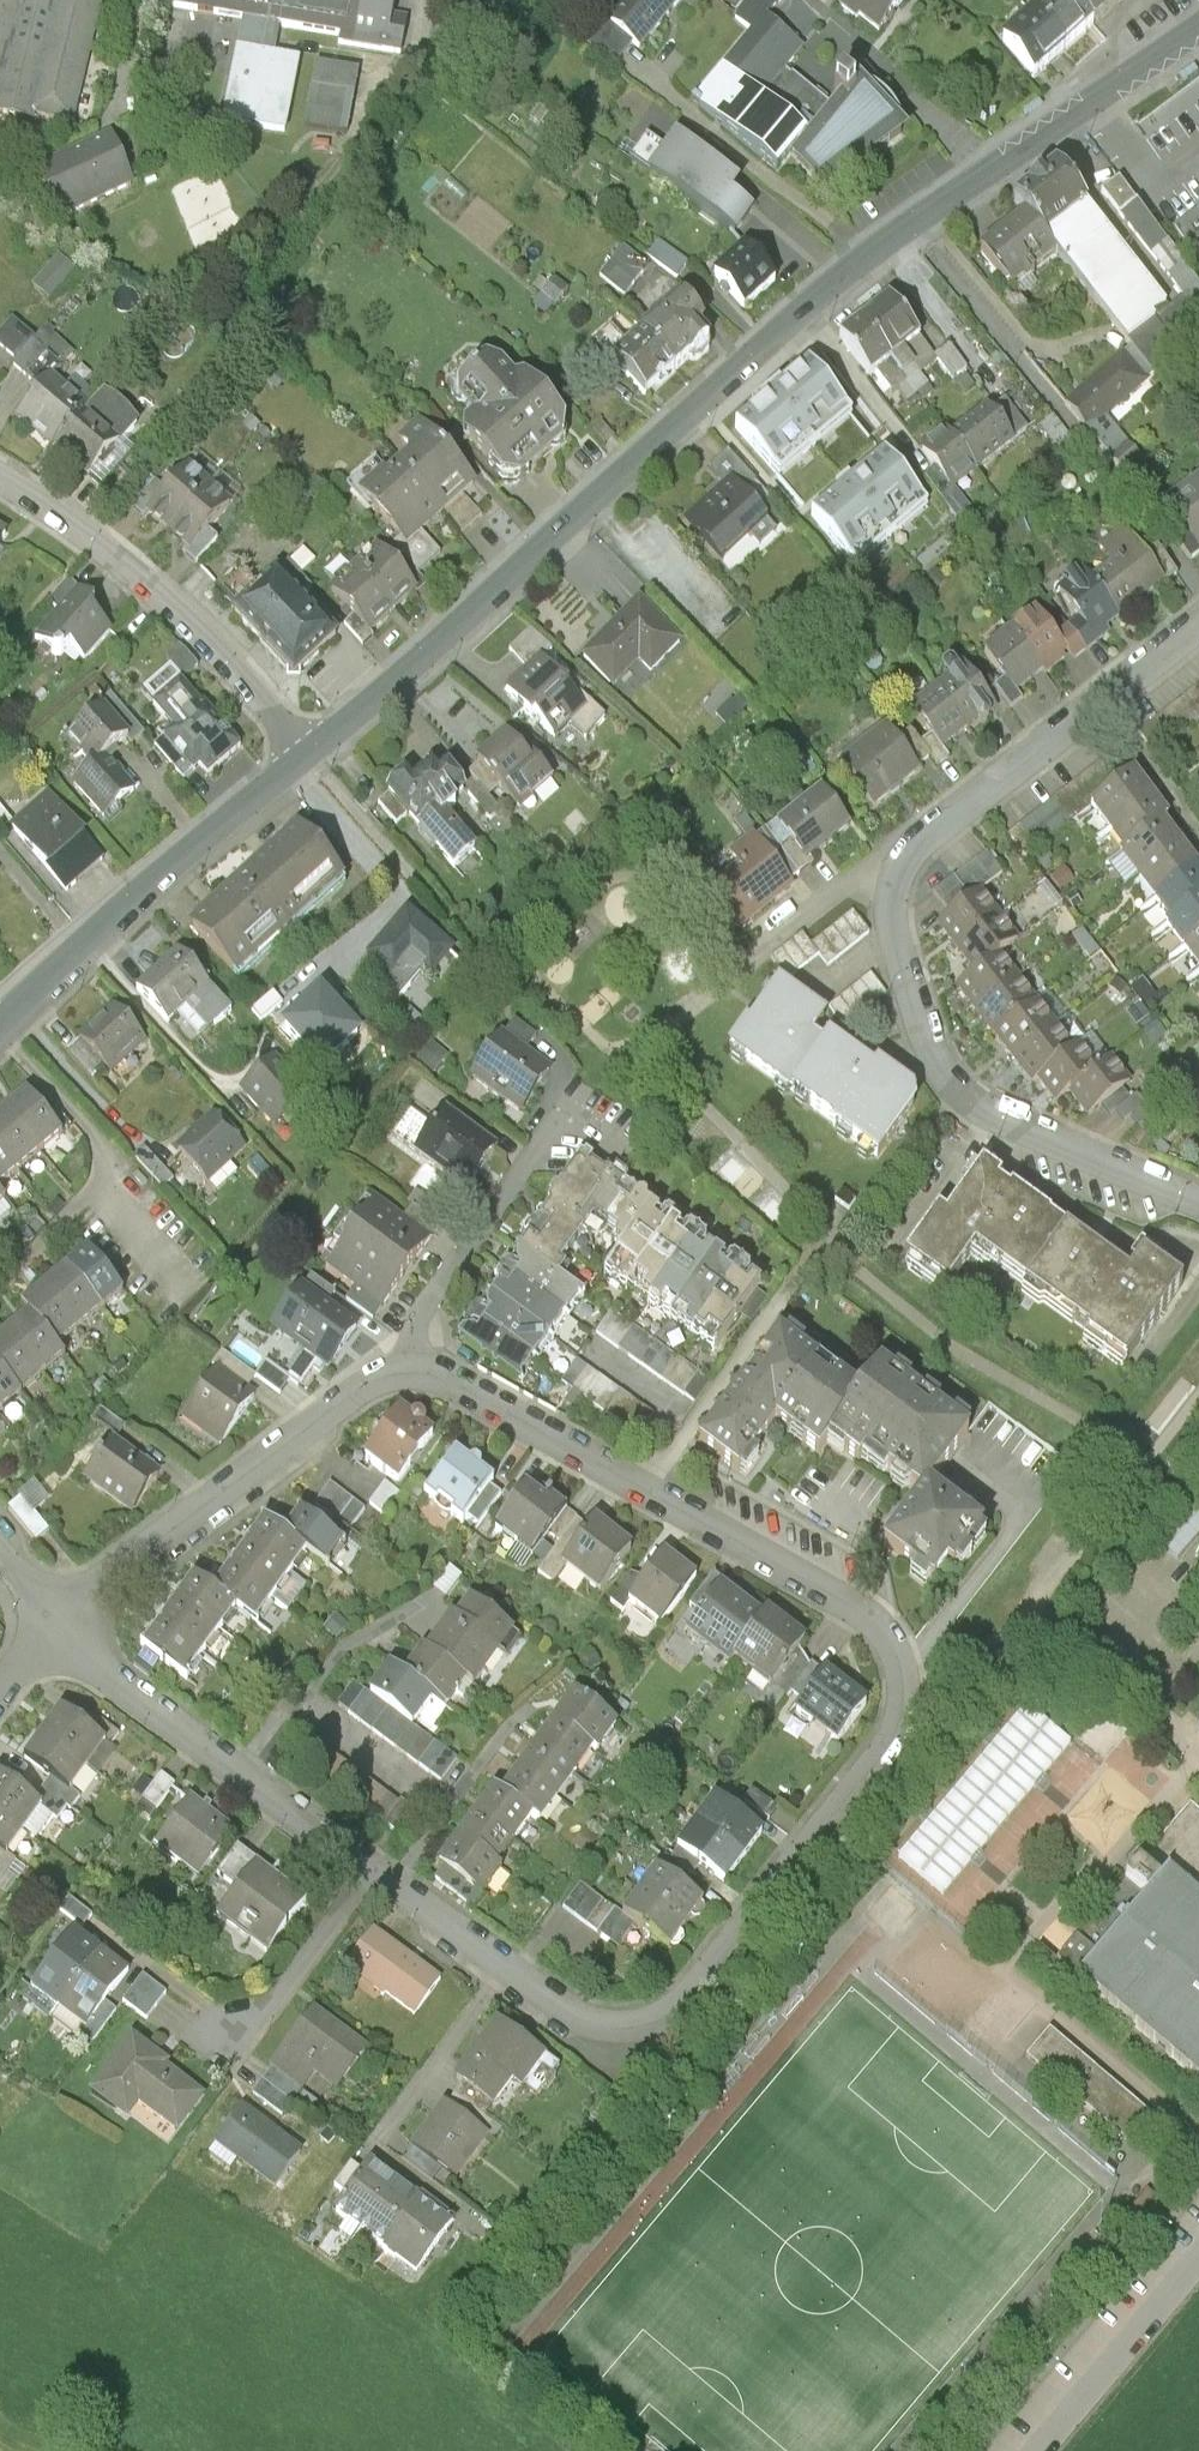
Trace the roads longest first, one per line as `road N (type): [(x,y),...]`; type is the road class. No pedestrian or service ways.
road 1 (residential): [(68,1608),(148,1700),(513,1978),(575,2018),(620,2032),(673,2018),(721,1983),(893,1756),(915,1691),(913,1645),(871,1601),(422,1366)]
road 2 (tertiary): [(312,752),(844,283),(1030,135),(1198,23)]
road 3 (residential): [(1198,626),(910,852),(894,891),(896,943),(927,1041),(956,1090),(1041,1137),(1198,1200)]
road 4 (residential): [(422,1366),(293,1437),(68,1608)]
road 5 (residential): [(0,474),(106,540),(247,665),(312,752)]
road 6 (tertiary): [(0,1033),(312,752)]
road 7 (residential): [(1198,2268),(1042,2450)]

